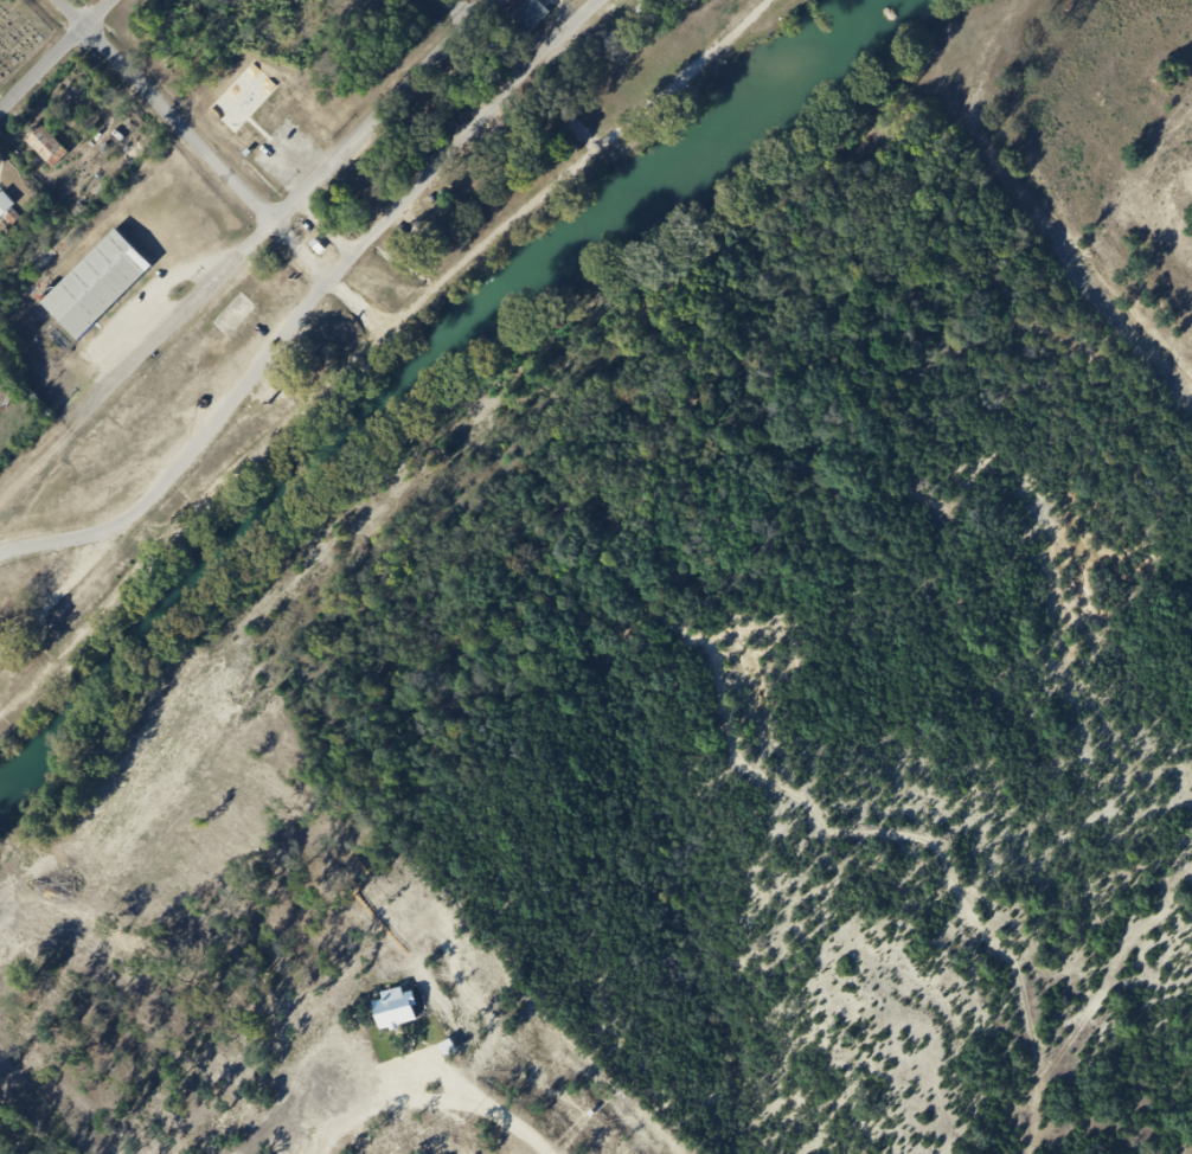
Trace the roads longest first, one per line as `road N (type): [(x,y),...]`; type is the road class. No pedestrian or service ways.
road 1 (residential): [(281,229),(63,0)]
road 2 (residential): [(281,229),(490,0)]
road 3 (residential): [(281,229),(86,415)]
road 4 (residential): [(0,116),(117,0)]

